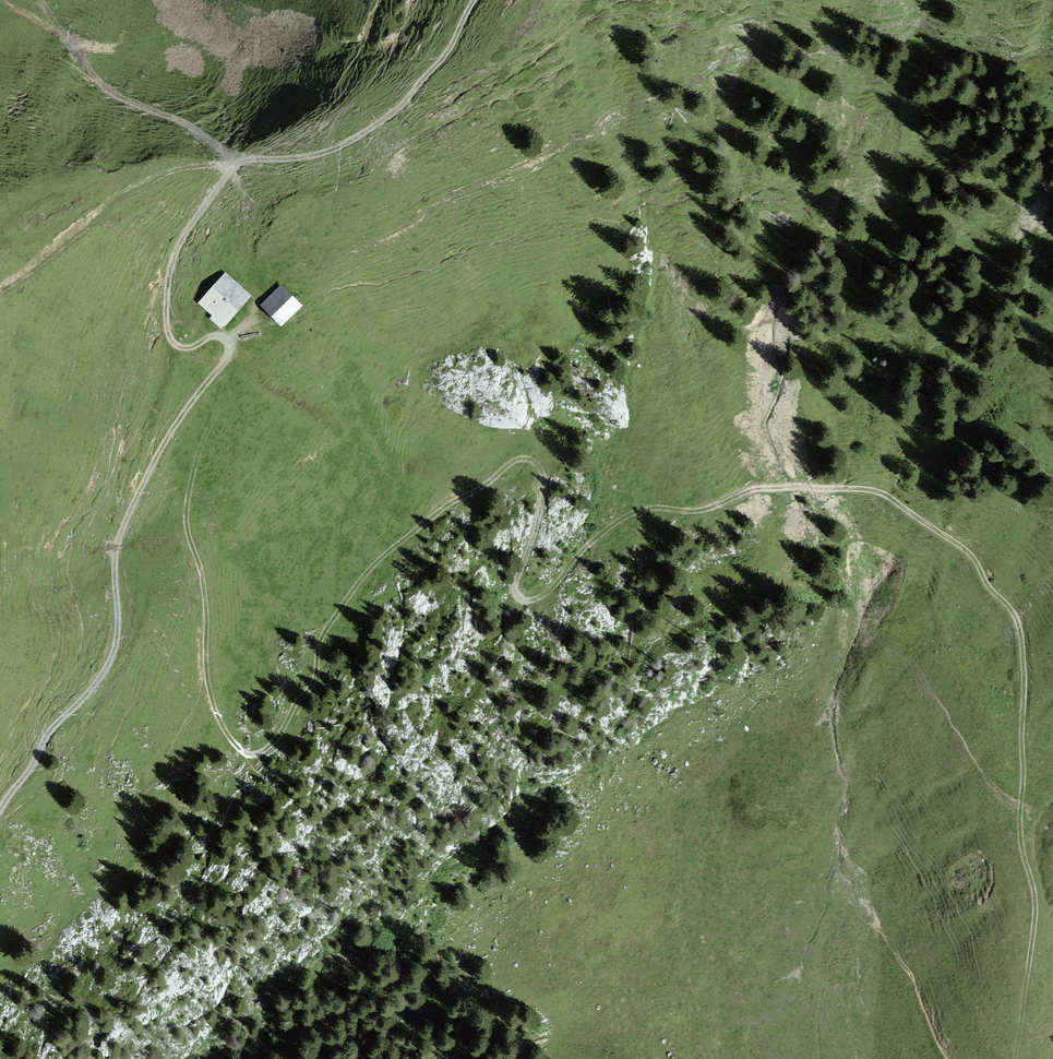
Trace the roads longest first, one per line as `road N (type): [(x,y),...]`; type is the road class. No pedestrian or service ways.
road 1 (track): [(1022,1058),(1025,688),(1015,617),(976,560),(880,492),(757,489),(705,512),(662,509),(616,525),(556,589),(525,603),(516,598),(551,480),(537,462),(521,460),(377,566),(320,646),(312,690),(284,735),(266,755),(253,755),(219,720),(211,690),(206,575),(187,526),(195,468),(231,358)]
road 2 (track): [(474,0),(454,44),(406,104),(338,150),(236,166),(177,252),(166,322),(172,344),(190,349),(222,338),(231,358),(179,424),(125,526),(115,560),(118,650),(105,680),(52,735),(0,814)]
road 3 (track): [(39,0),(90,77),(236,166)]

